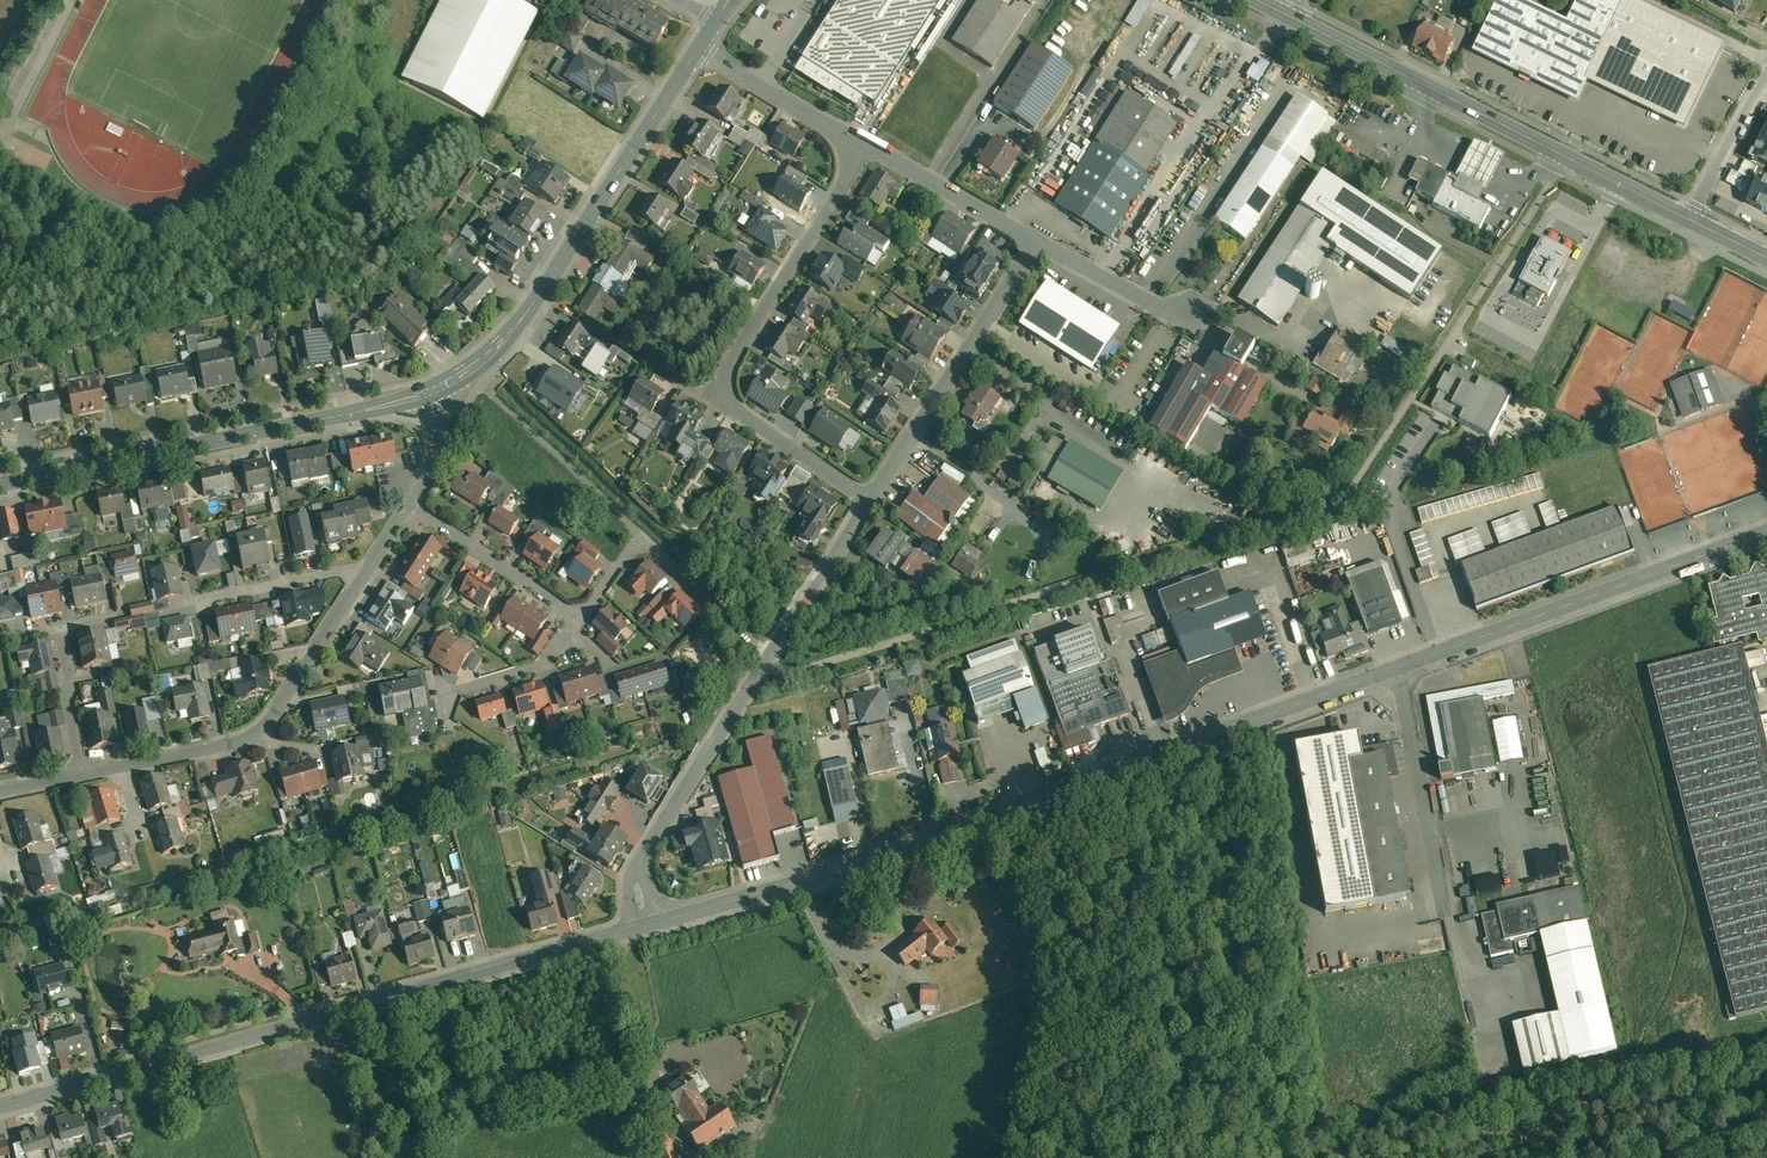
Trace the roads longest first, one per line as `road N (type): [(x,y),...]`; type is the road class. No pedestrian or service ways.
road 1 (residential): [(648,926),(881,855),(1400,668)]
road 2 (residential): [(0,1107),(648,926)]
road 3 (residential): [(648,926),(635,877),(639,849),(869,498)]
road 4 (residential): [(867,145),(724,384),(737,412),(869,498)]
road 5 (secondary): [(0,483),(435,389)]
road 6 (secondary): [(435,389),(477,367),(522,321),(698,47)]
road 7 (residential): [(1400,668),(1766,532)]
road 8 (residential): [(125,764),(260,730),(277,716),(372,565)]
road 9 (secondary): [(1280,11),(1566,156)]
road 10 (residential): [(869,498),(1038,244)]
road 11 (residential): [(1400,668),(1446,910)]
road 12 (residential): [(1442,351),(1566,156)]
road 13 (residential): [(579,617),(410,508)]
road 14 (residential): [(1038,244),(867,145)]
road 15 (residential): [(867,145),(698,47)]
road 16 (residential): [(579,617),(645,535),(704,593)]
road 17 (residential): [(200,600),(372,565)]
road 18 (residential): [(1193,310),(1160,310),(1038,244)]
road 19 (residential): [(449,695),(543,667),(579,617)]
road 20 (residential): [(61,626),(84,772)]
road 21 (residential): [(1689,218),(1756,92)]
road 22 (secondary): [(1566,156),(1689,218)]
road 23 (residential): [(410,508),(443,452),(446,422),(435,389)]

